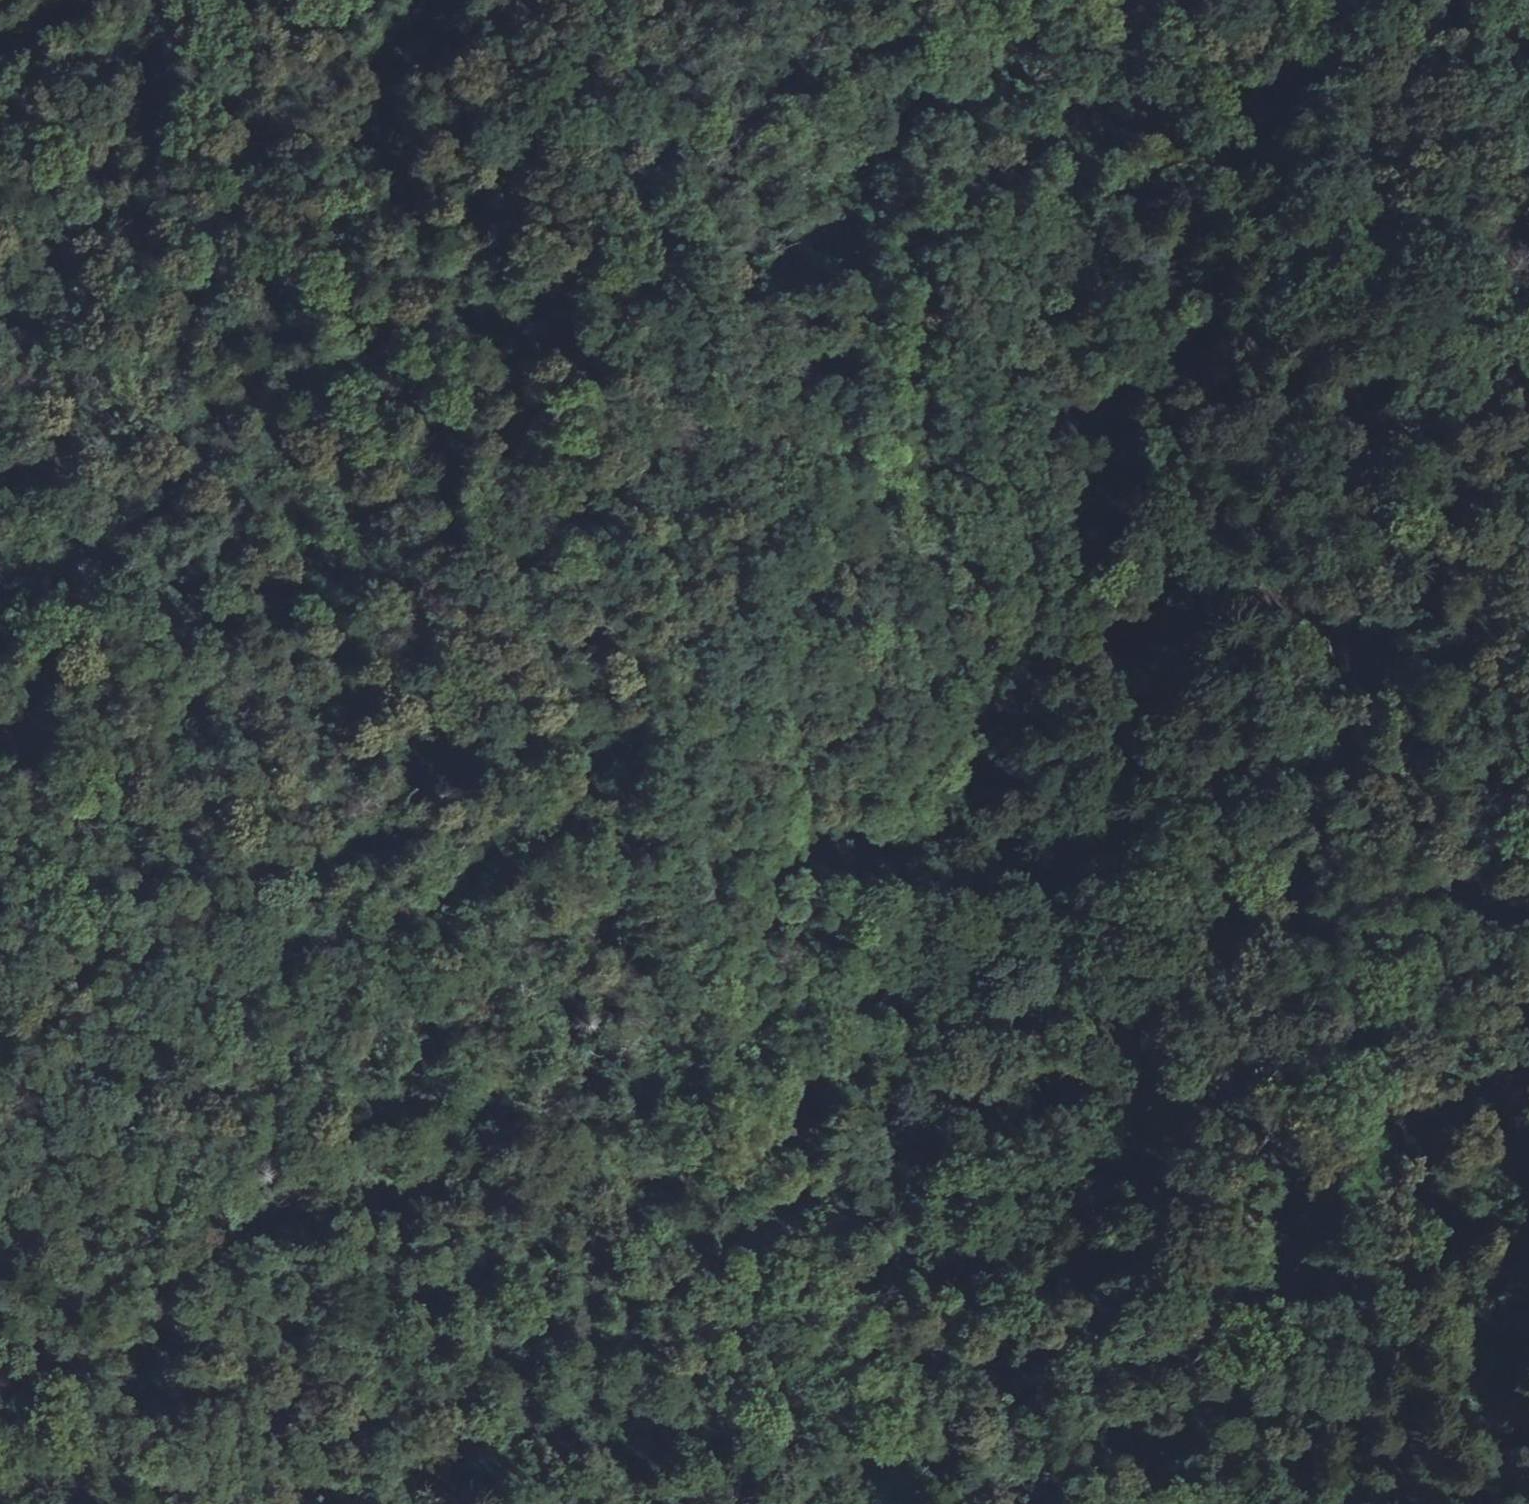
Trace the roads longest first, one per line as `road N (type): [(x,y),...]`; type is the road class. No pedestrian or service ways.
road 1 (track): [(693,1257),(594,1160),(558,1047),(497,993),(341,910),(139,825),(0,737)]
road 2 (track): [(693,1257),(874,1419),(938,1503)]

